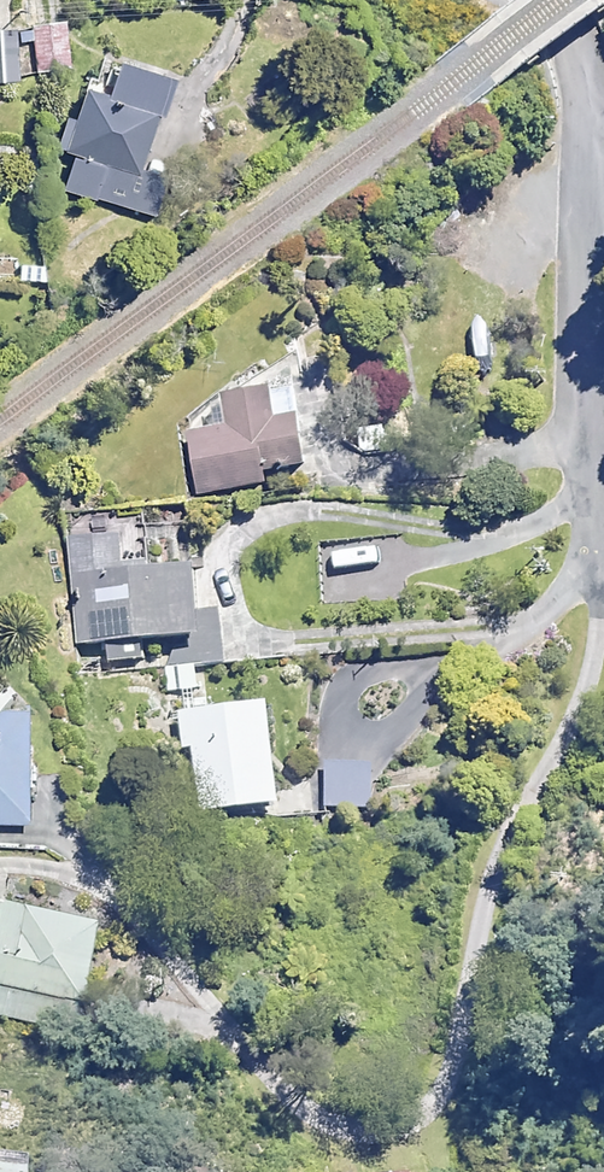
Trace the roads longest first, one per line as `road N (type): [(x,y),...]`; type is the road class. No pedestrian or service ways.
road 1 (residential): [(592,166),(595,558)]
road 2 (residential): [(554,0),(582,49),(592,166)]

